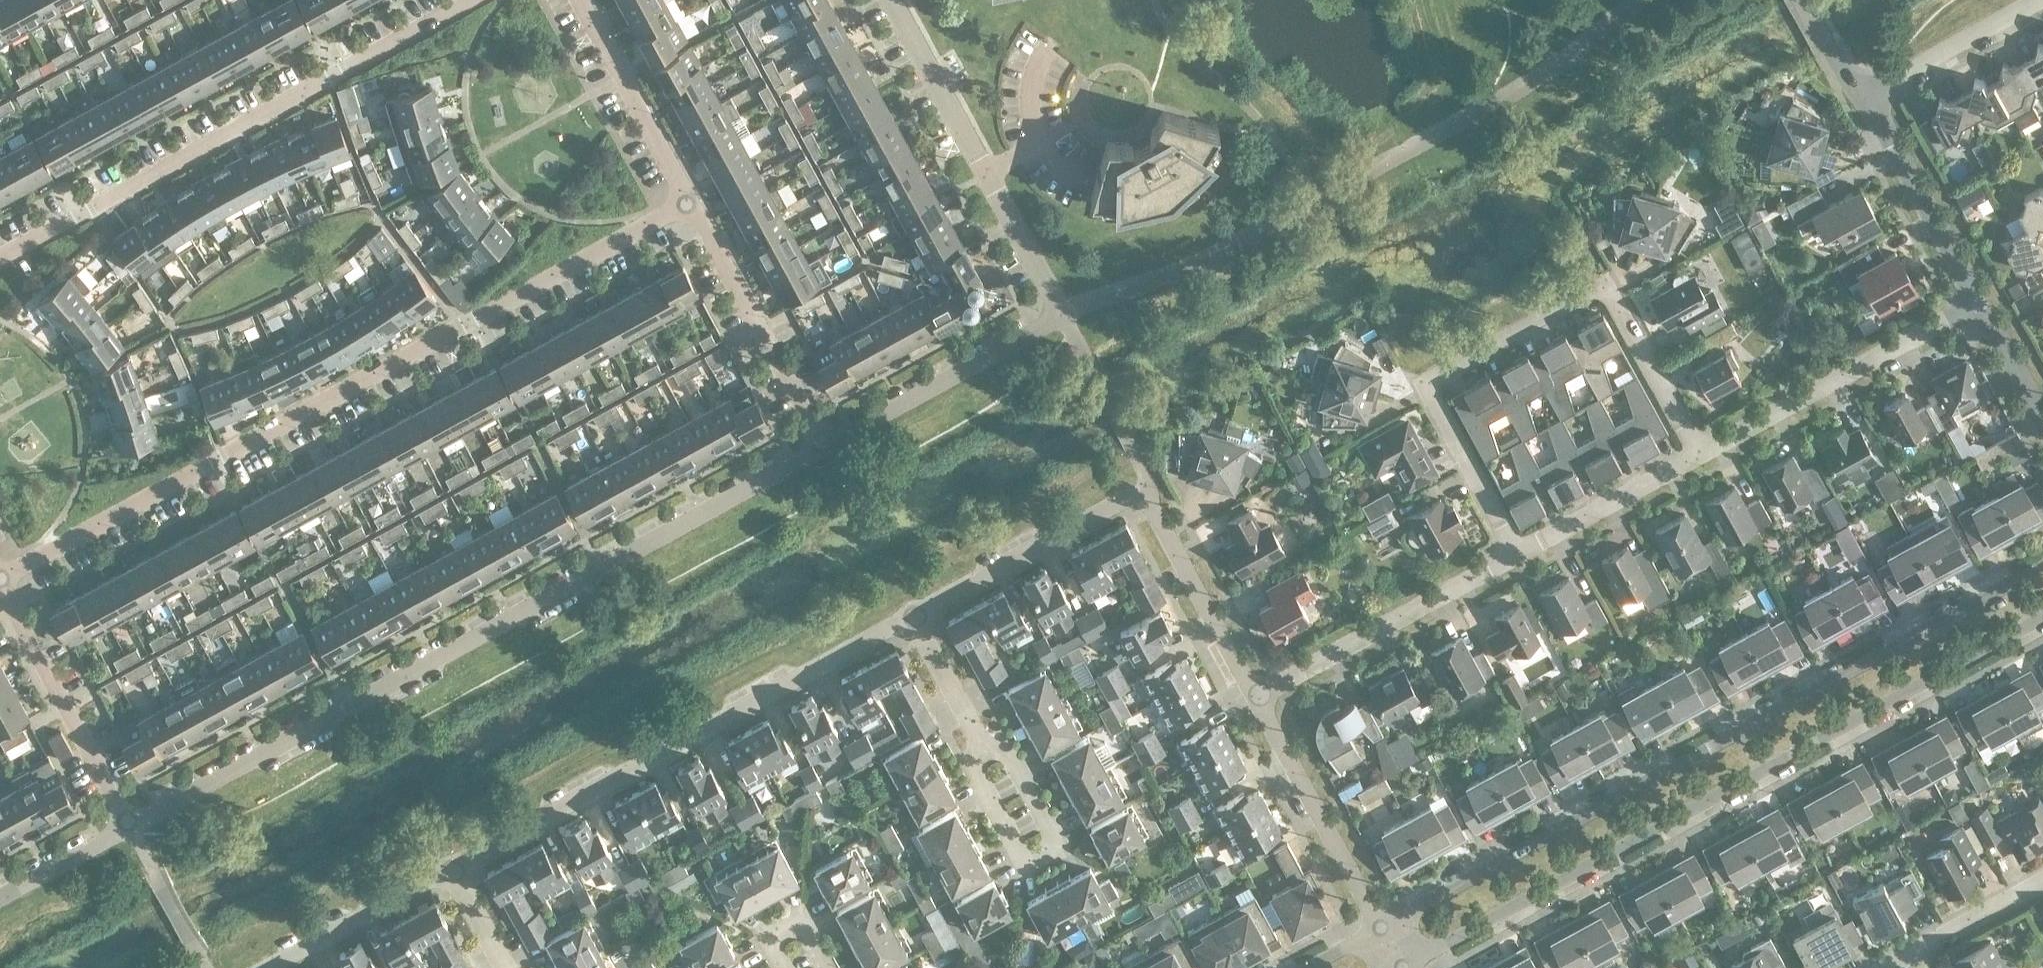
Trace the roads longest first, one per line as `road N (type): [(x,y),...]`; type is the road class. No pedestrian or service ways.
road 1 (residential): [(131,827),(819,446)]
road 2 (residential): [(0,578),(687,206)]
road 3 (residential): [(2042,563),(1381,927)]
road 4 (residential): [(1402,966),(2042,622)]
road 5 (residential): [(819,446),(1063,314),(891,0)]
road 6 (residential): [(1516,559),(1426,385),(1609,288),(1699,461)]
road 7 (residential): [(0,261),(474,0)]
road 8 (residential): [(455,867),(906,621)]
road 9 (residential): [(968,722),(966,757),(1033,879),(1070,861),(1002,740)]
road 10 (residential): [(1699,461),(1976,302)]
road 11 (residential): [(1255,698),(1516,559)]
road 12 (residential): [(131,827),(0,581)]
road 13 (residential): [(819,446),(687,206)]
road 14 (residential): [(906,621),(1147,499)]
road 15 (residential): [(1381,927),(1255,698)]
road 16 (residential): [(687,206),(576,0)]
road 17 (residential): [(1976,302),(1872,96)]
road 18 (residential): [(1255,698),(1147,499)]
road 19 (residential): [(269,967),(455,867)]
road 20 (residential): [(1516,559),(1699,461)]
road 21 (residential): [(1872,96),(2042,2)]
road 22 (residential): [(0,900),(131,827)]
road 23 (residential): [(2042,425),(1976,302)]
road 24 (residential): [(1929,943),(2042,881)]
road 25 (residential): [(776,967),(761,943),(800,921),(826,967)]
road 26 (residential): [(1872,96),(1836,66),(1800,0)]

